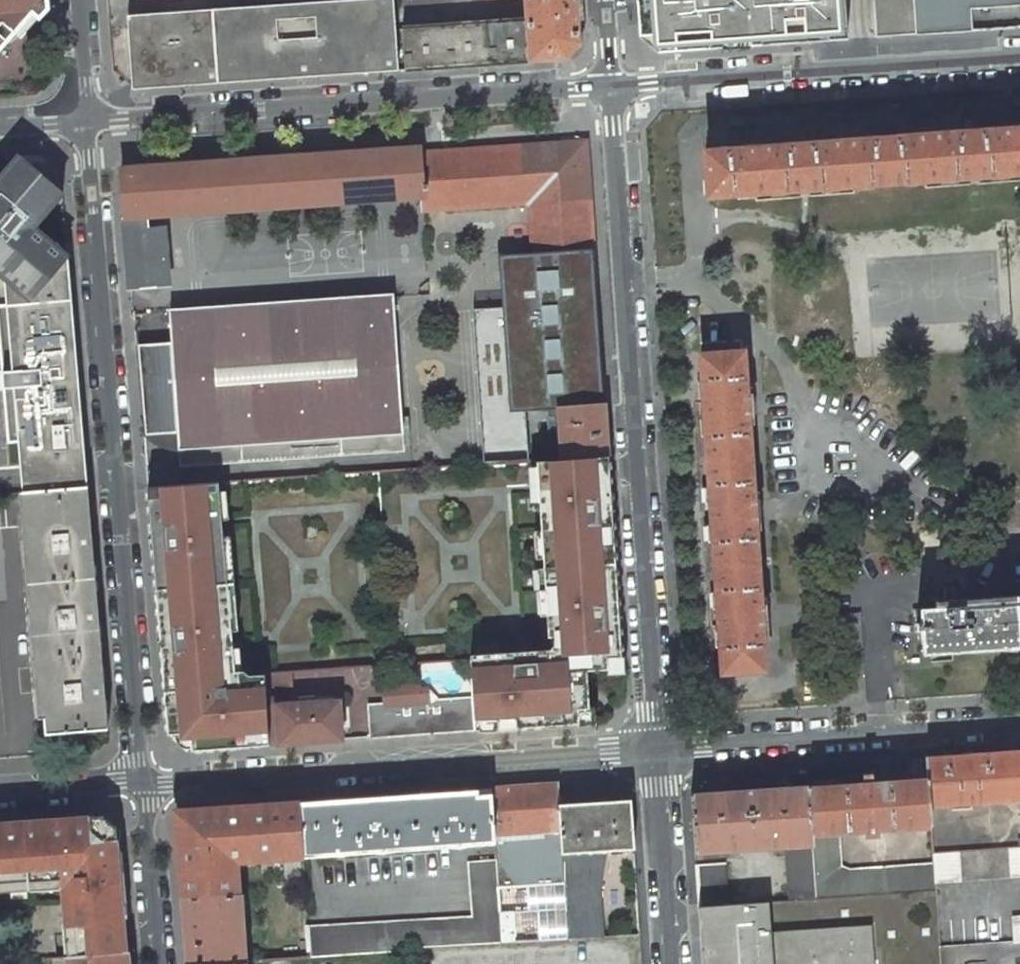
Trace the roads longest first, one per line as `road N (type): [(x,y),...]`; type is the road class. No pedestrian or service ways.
road 1 (residential): [(610,87),(656,748)]
road 2 (residential): [(143,782),(86,123)]
road 3 (residential): [(86,123),(610,87)]
road 4 (residential): [(656,748),(143,782)]
road 5 (residential): [(1019,63),(610,87)]
road 6 (residential): [(1019,722),(656,748)]
road 7 (residential): [(656,748),(672,963)]
road 8 (residential): [(161,963),(143,782)]
road 9 (residential): [(143,782),(0,793)]
road 10 (residential): [(86,123),(76,0)]

